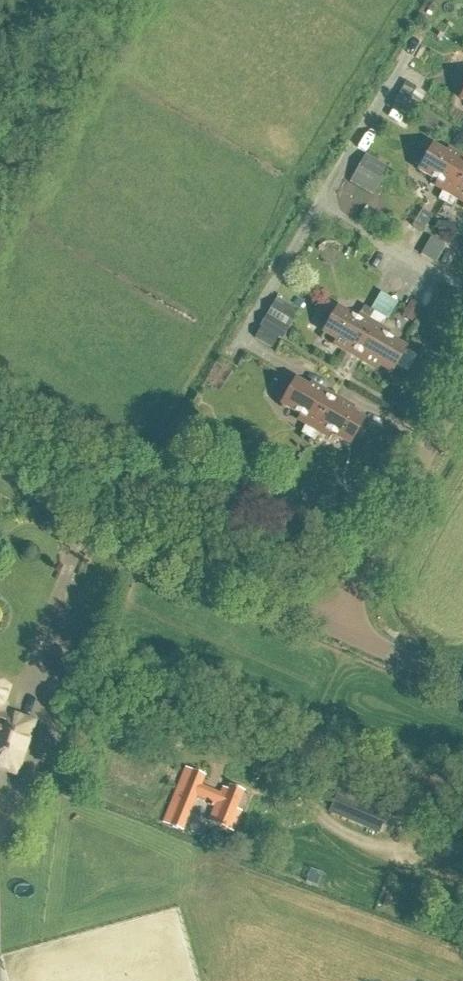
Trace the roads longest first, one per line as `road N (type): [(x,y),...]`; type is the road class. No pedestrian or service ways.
road 1 (unclassified): [(334,629),(200,571),(0,468)]
road 2 (residential): [(334,629),(364,560),(462,392)]
road 3 (unclassified): [(462,686),(334,629)]

